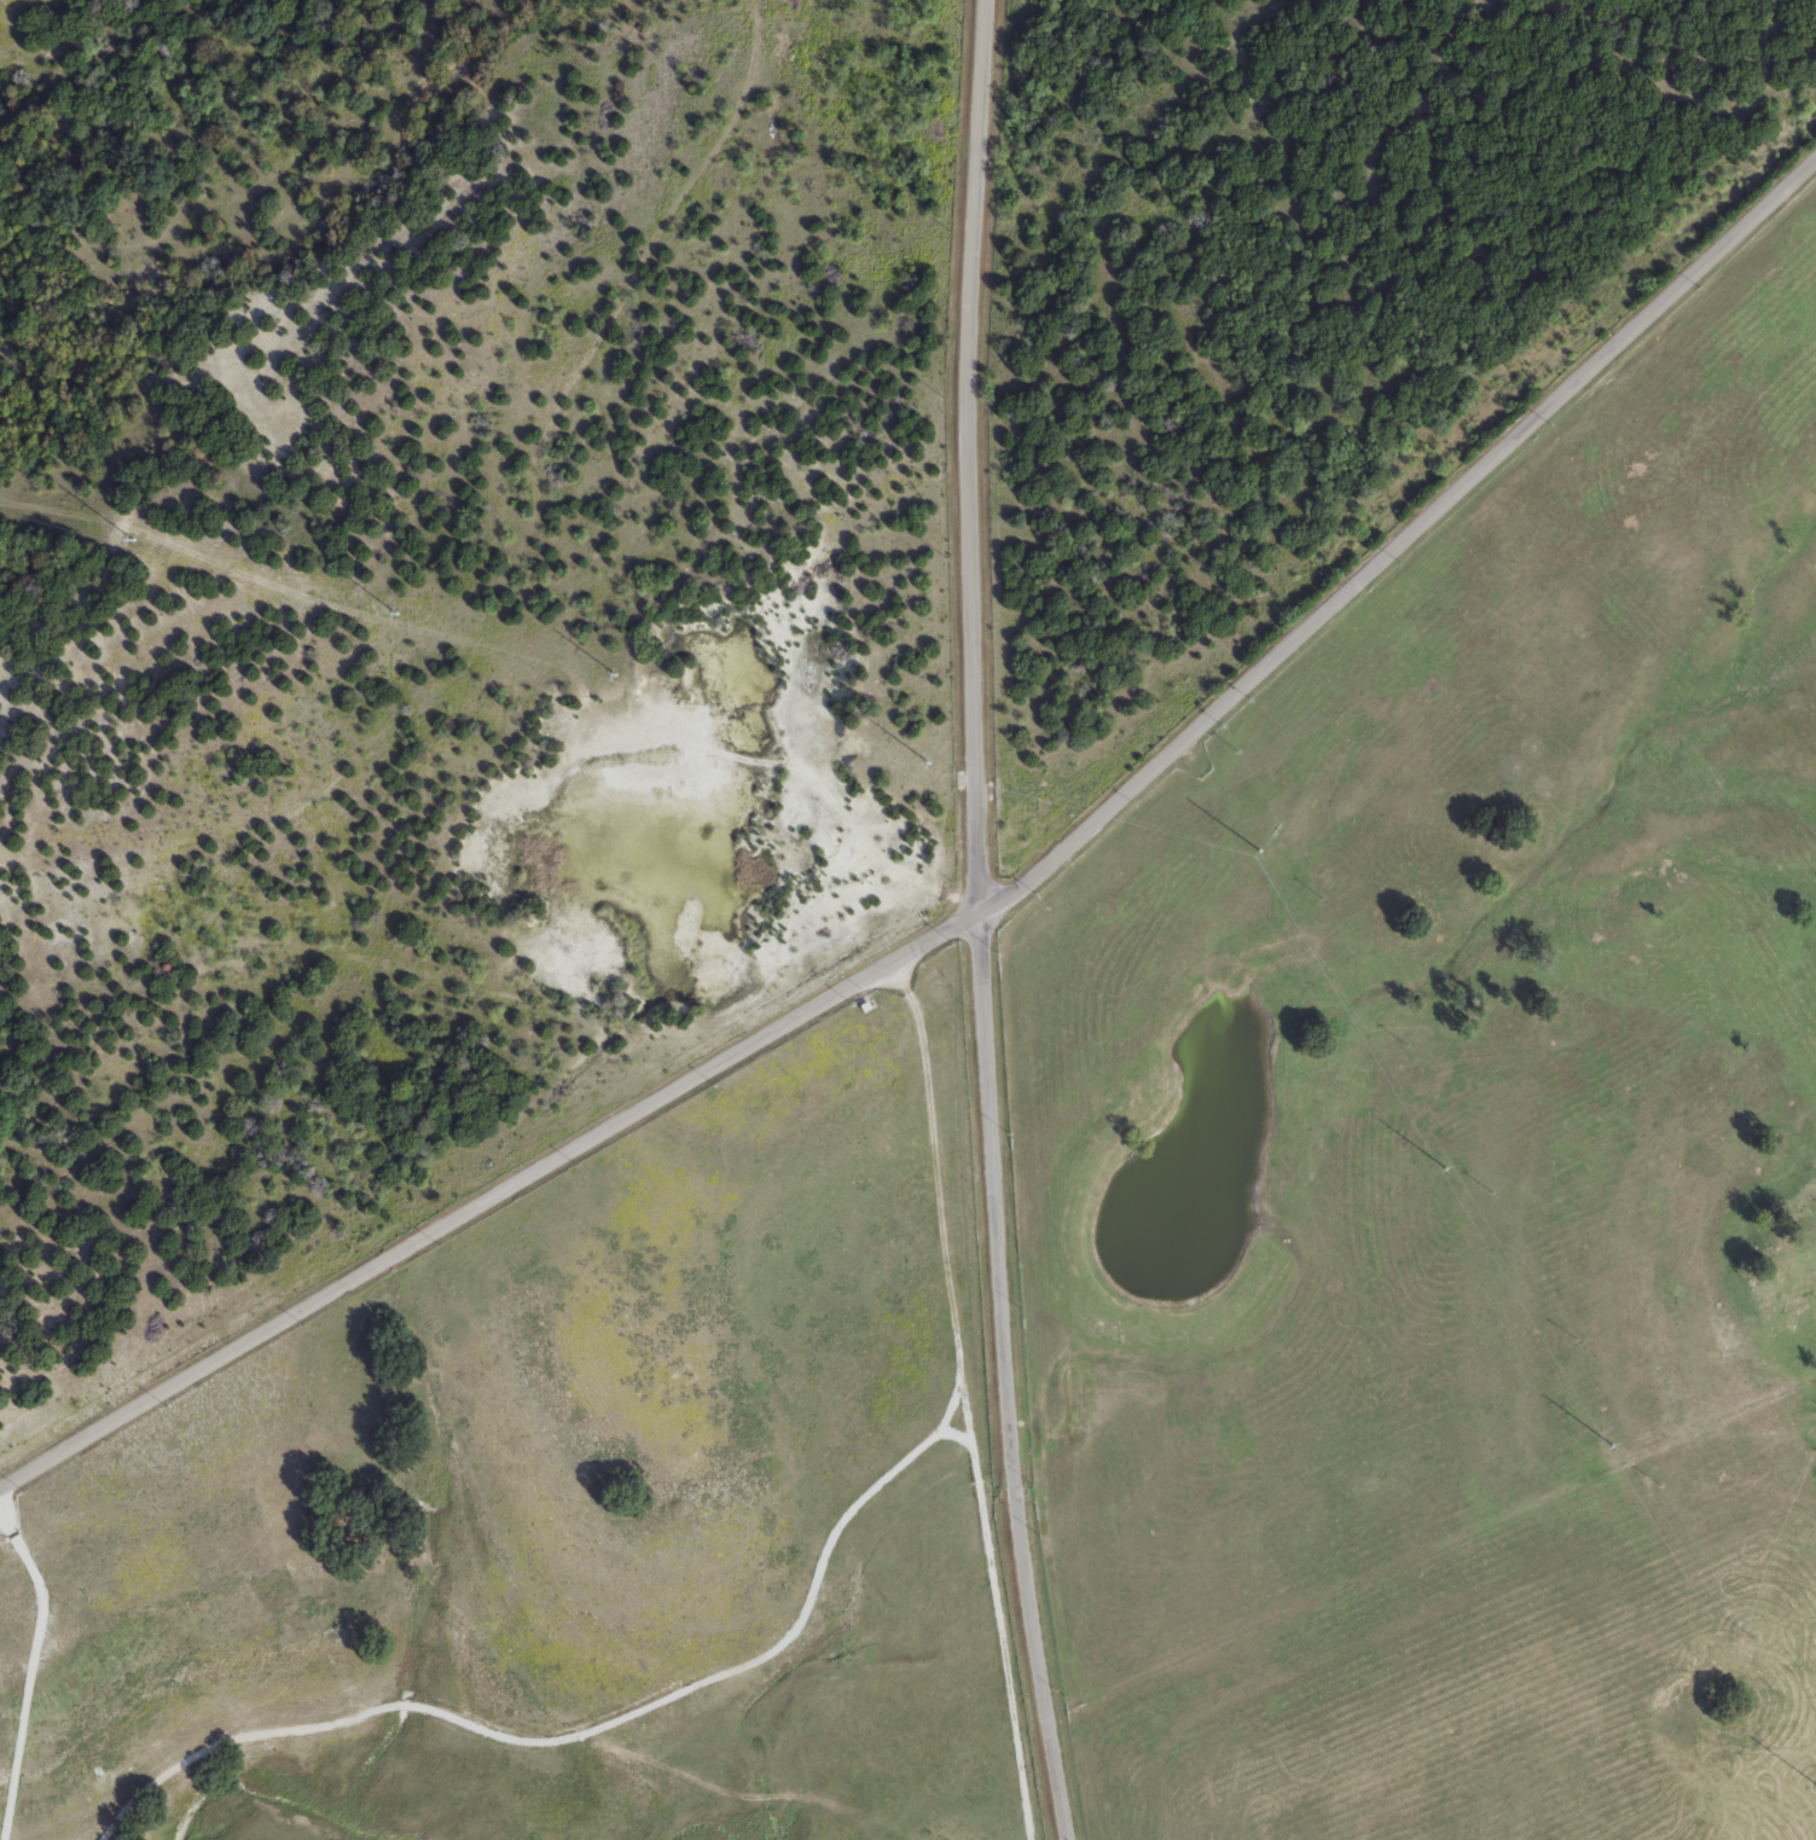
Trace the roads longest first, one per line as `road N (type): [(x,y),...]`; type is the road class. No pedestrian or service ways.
road 1 (tertiary): [(1815,159),(1023,884),(0,1487)]
road 2 (residential): [(1069,1839),(1026,1595),(977,911)]
road 3 (tertiary): [(977,911),(968,272),(983,0)]

